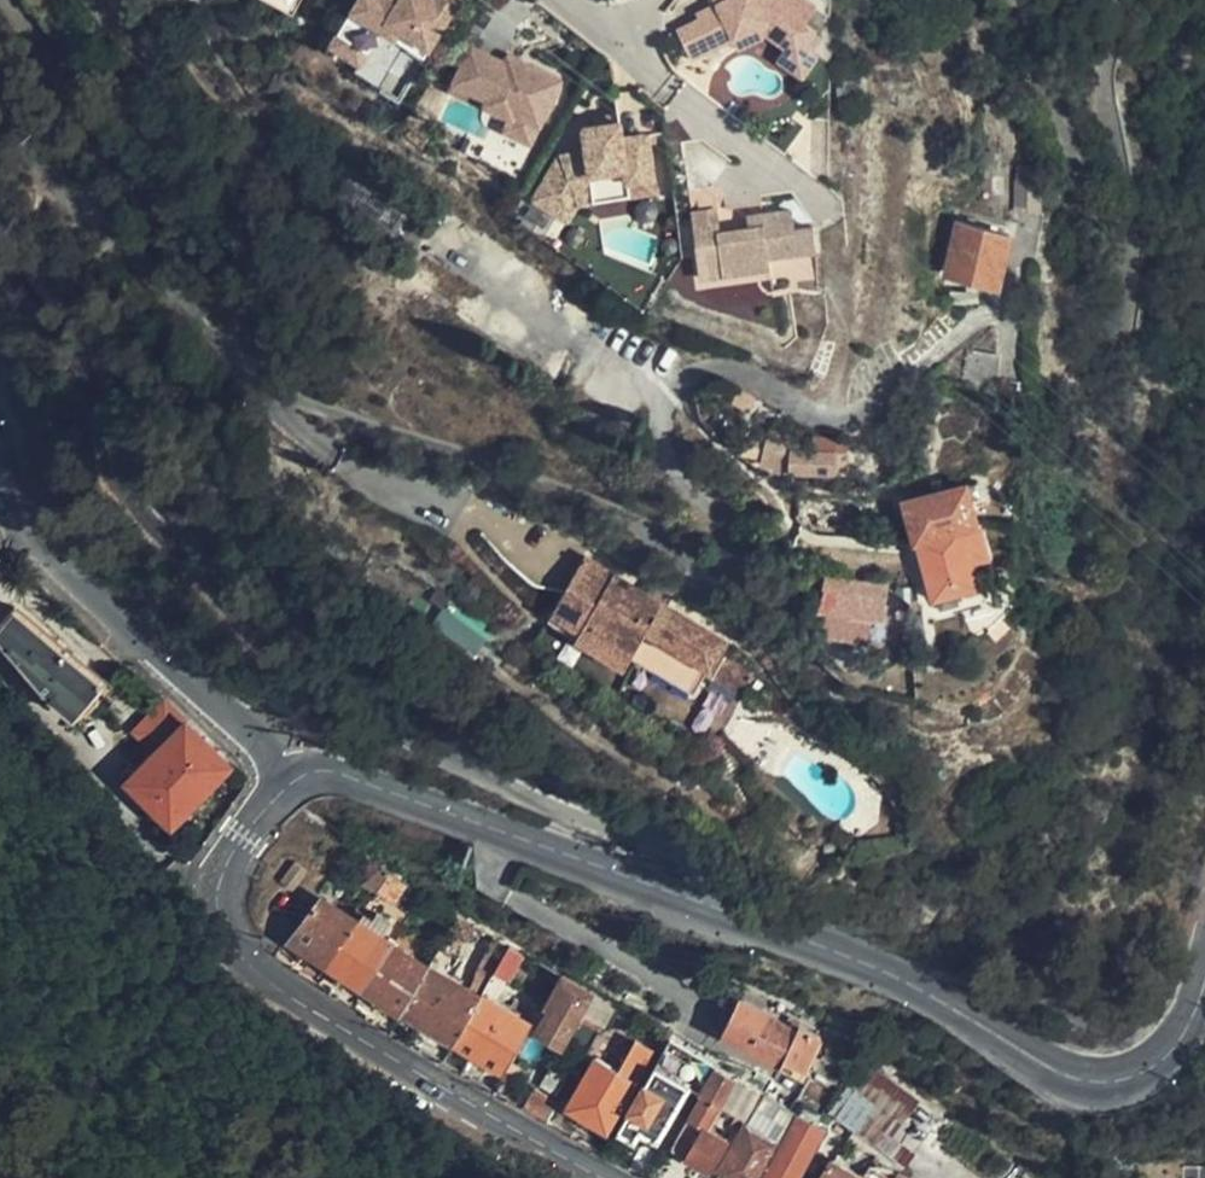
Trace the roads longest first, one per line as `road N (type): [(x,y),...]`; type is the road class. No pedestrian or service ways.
road 1 (residential): [(217,326),(329,411),(644,526),(700,568),(724,564),(735,551),(726,521),(688,490),(668,460),(660,414),(675,388),(726,373),(812,417),(858,416),(990,318)]
road 2 (residential): [(720,912),(673,853),(556,811),(416,738),(266,637),(127,487),(95,377),(0,247)]
road 3 (tertiary): [(296,781),(240,834),(219,884),(218,910),(241,960),(264,982),(592,1177)]
road 4 (tertiary): [(1204,980),(1183,1042),(1158,1064),(1126,1081),(1092,1081),(1056,1073),(912,984),(720,912)]
road 5 (tertiary): [(296,781),(48,548),(0,444)]
road 6 (tertiary): [(720,912),(372,783),(337,773),(296,781)]
road 7 (residential): [(217,326),(236,286),(168,213),(11,0)]
road 8 (residential): [(0,115),(101,227),(217,326)]

